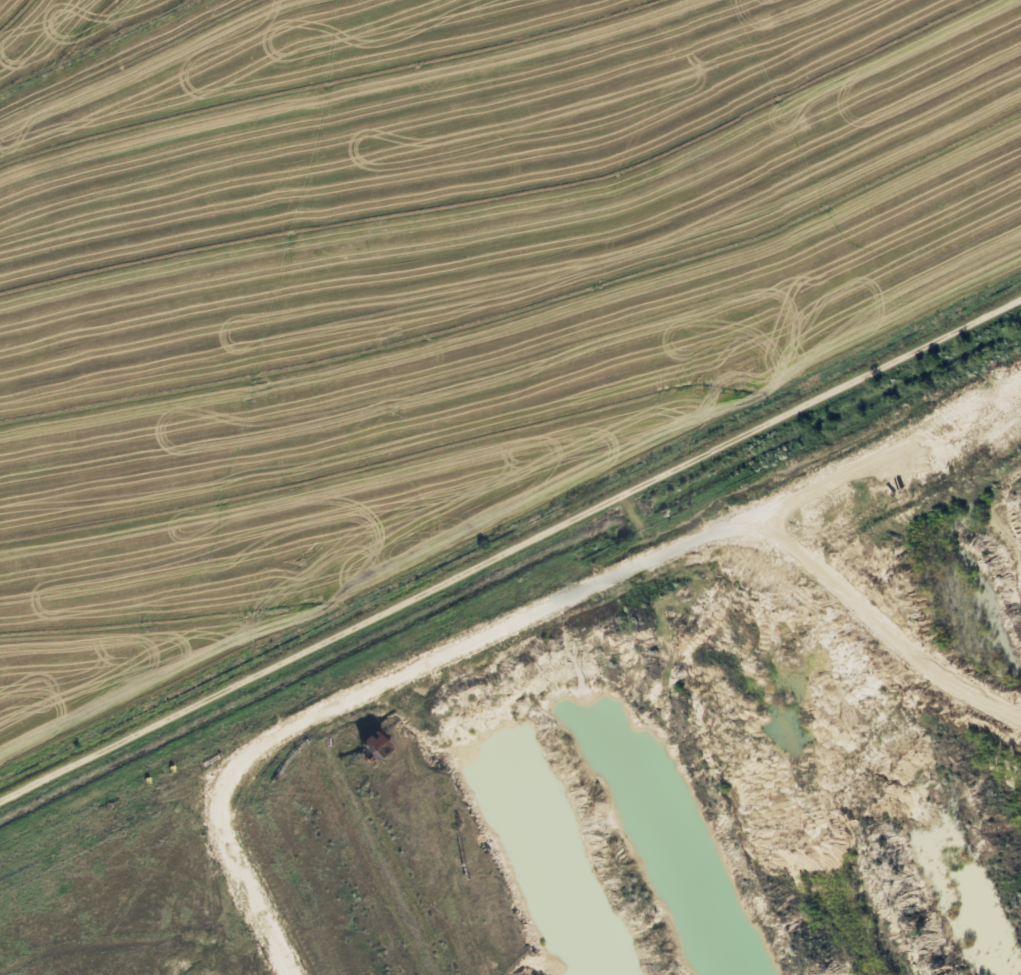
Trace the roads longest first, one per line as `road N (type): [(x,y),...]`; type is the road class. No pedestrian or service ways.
road 1 (residential): [(0,808),(1020,307)]
road 2 (residential): [(630,504),(858,974)]

